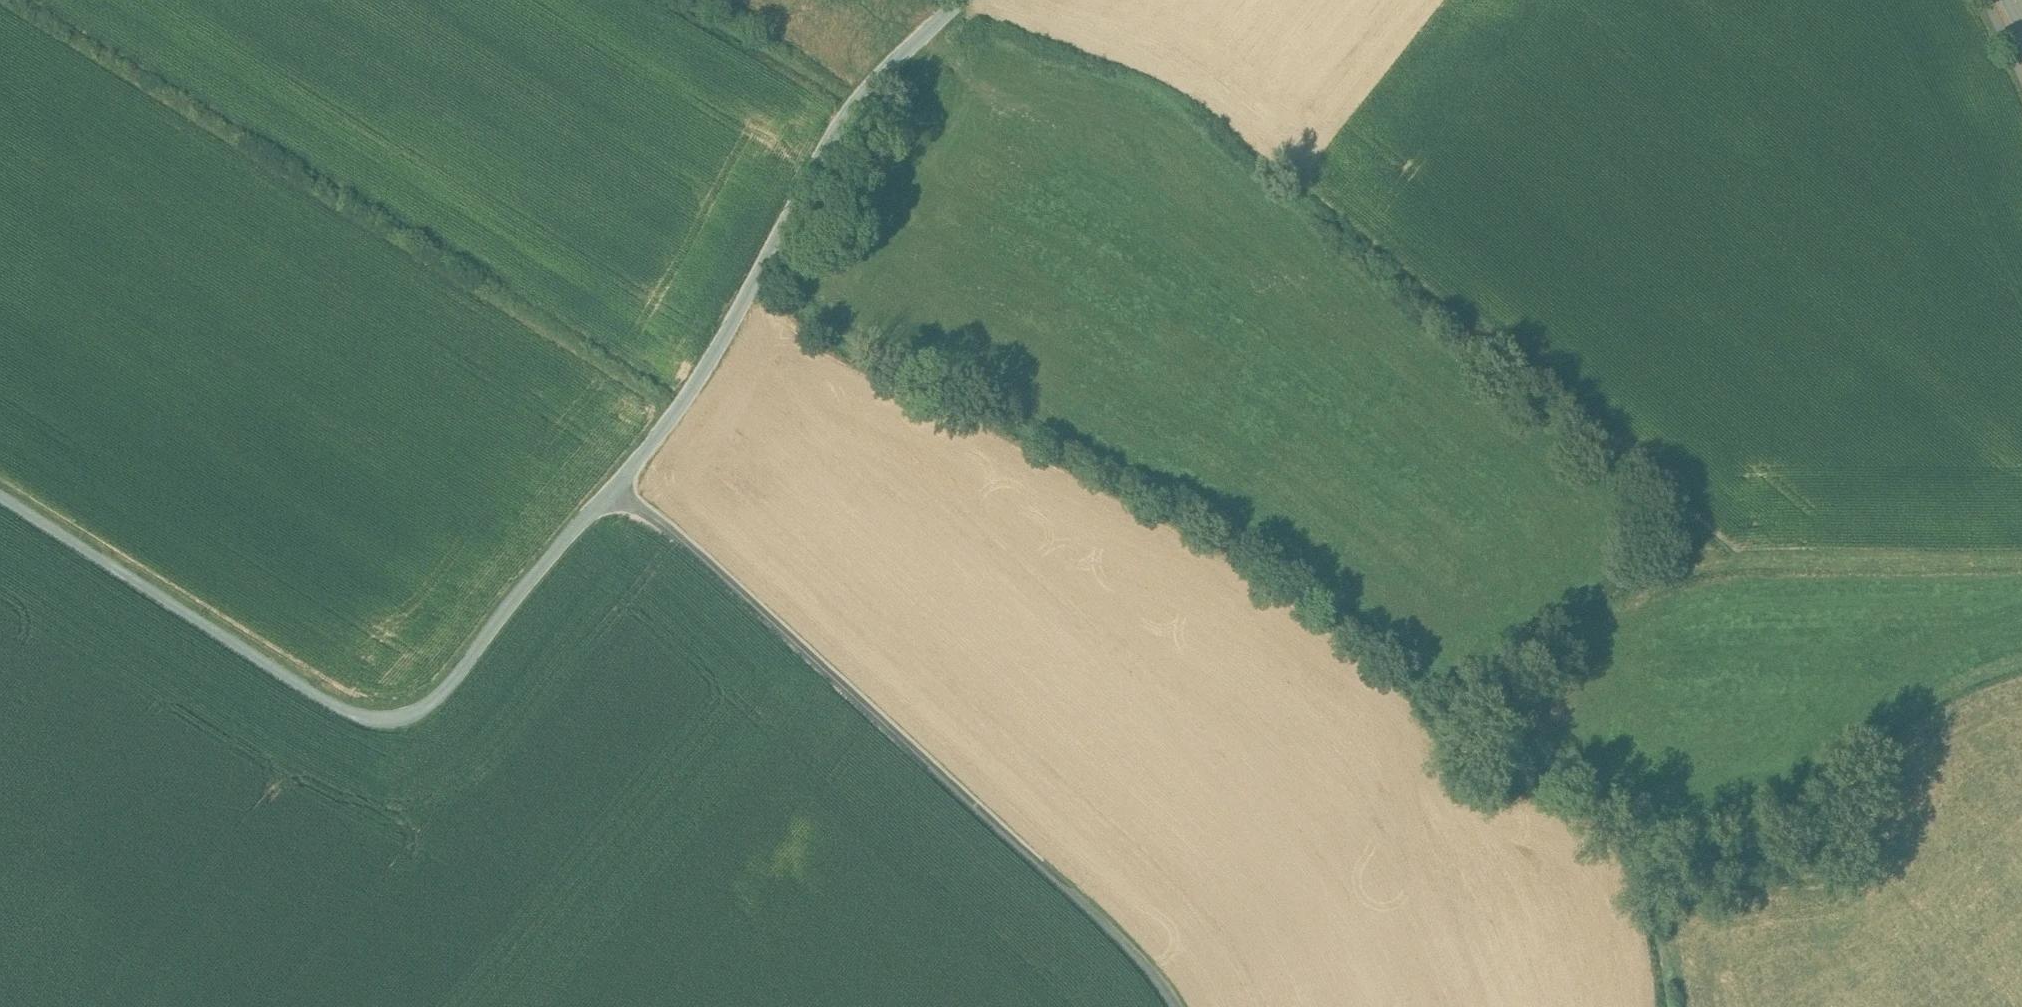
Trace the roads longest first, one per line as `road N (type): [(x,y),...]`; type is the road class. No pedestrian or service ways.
road 1 (track): [(621,484),(443,689),(416,709),(380,712),(298,680),(0,491)]
road 2 (track): [(1184,1006),(1164,971),(1099,907),(621,484)]
road 3 (track): [(959,0),(845,116),(736,321),(621,484)]

